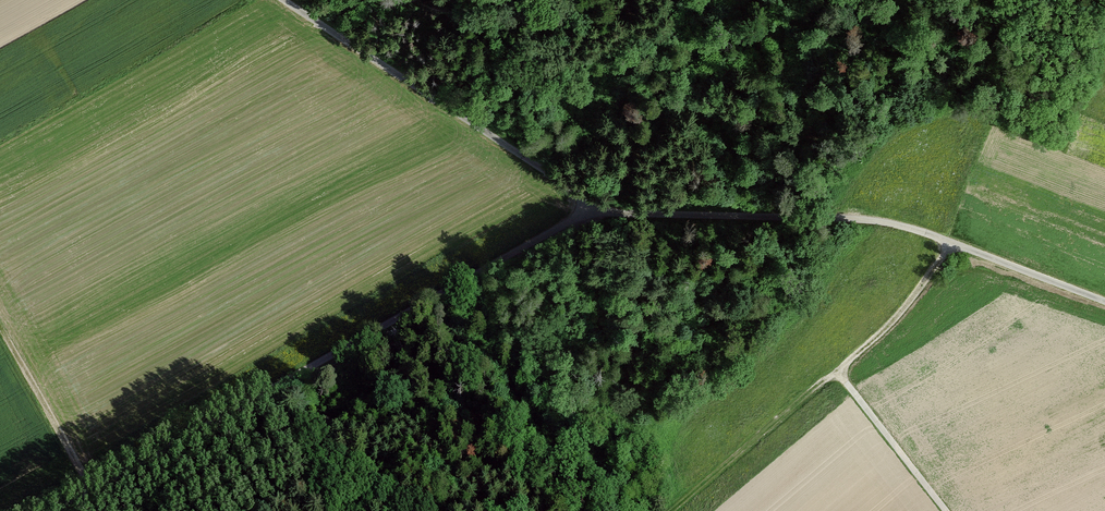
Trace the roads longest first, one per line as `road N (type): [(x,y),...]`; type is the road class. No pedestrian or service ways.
road 1 (track): [(70,510),(601,211)]
road 2 (track): [(601,211),(860,220),(919,233),(1104,304)]
road 3 (track): [(601,211),(278,0)]
road 4 (track): [(675,510),(898,317),(948,244)]
road 5 (track): [(0,331),(95,497)]
road 6 (track): [(944,510),(838,374)]

